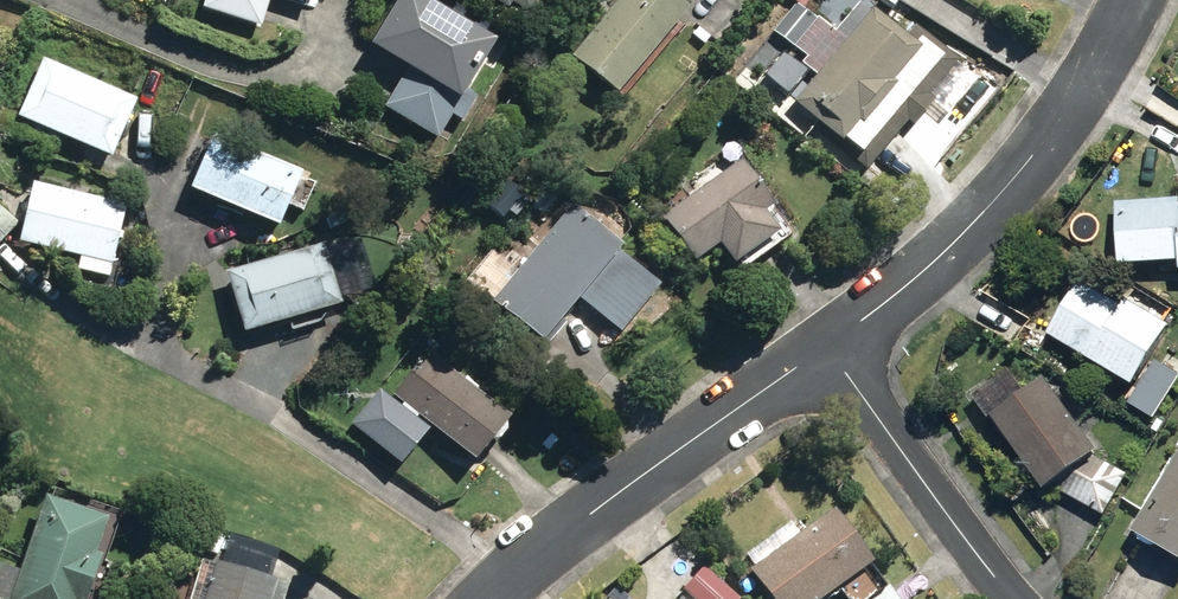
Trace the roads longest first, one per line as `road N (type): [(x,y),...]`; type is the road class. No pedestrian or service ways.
road 1 (residential): [(828,349),(1028,164),(1131,0)]
road 2 (residential): [(497,598),(526,567),(828,349)]
road 3 (residential): [(828,349),(984,567),(1019,598)]

